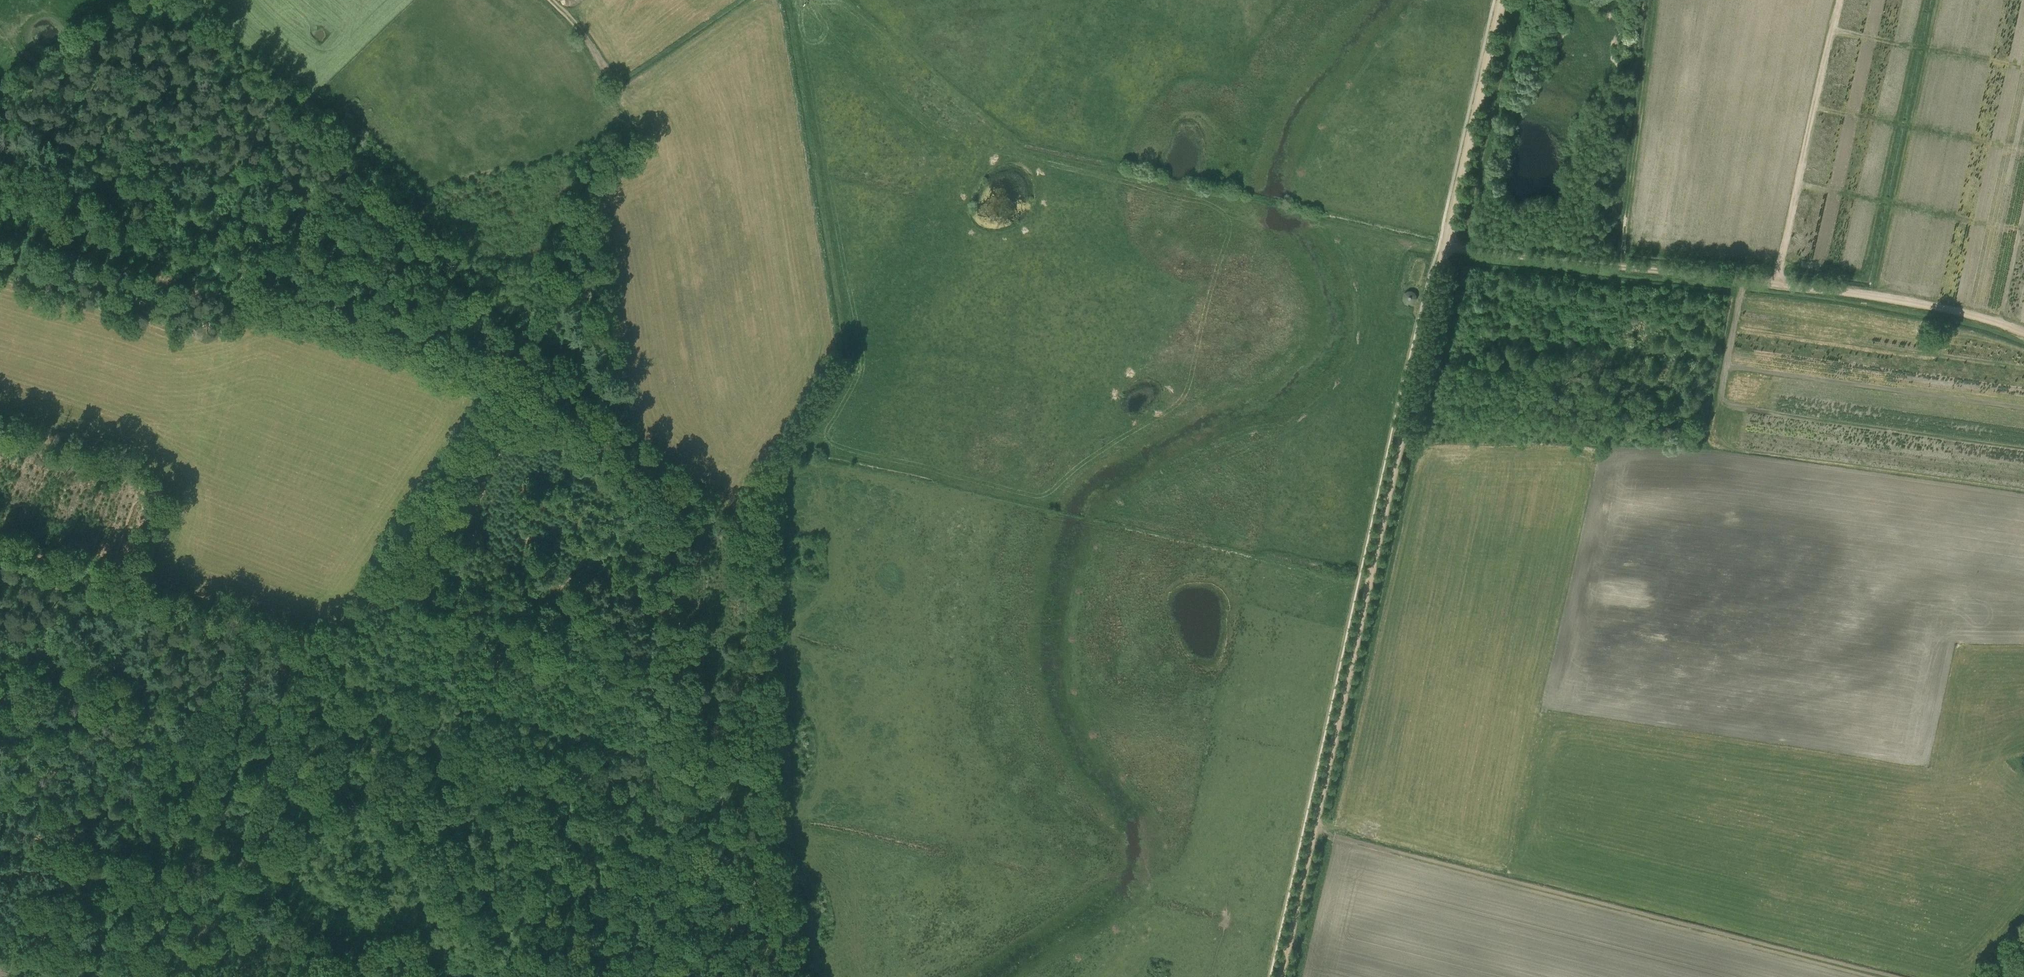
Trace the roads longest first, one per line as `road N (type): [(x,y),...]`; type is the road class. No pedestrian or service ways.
road 1 (track): [(1280,976),(1446,246)]
road 2 (track): [(2023,334),(1888,298),(1446,246)]
road 3 (track): [(1446,246),(1502,0)]

